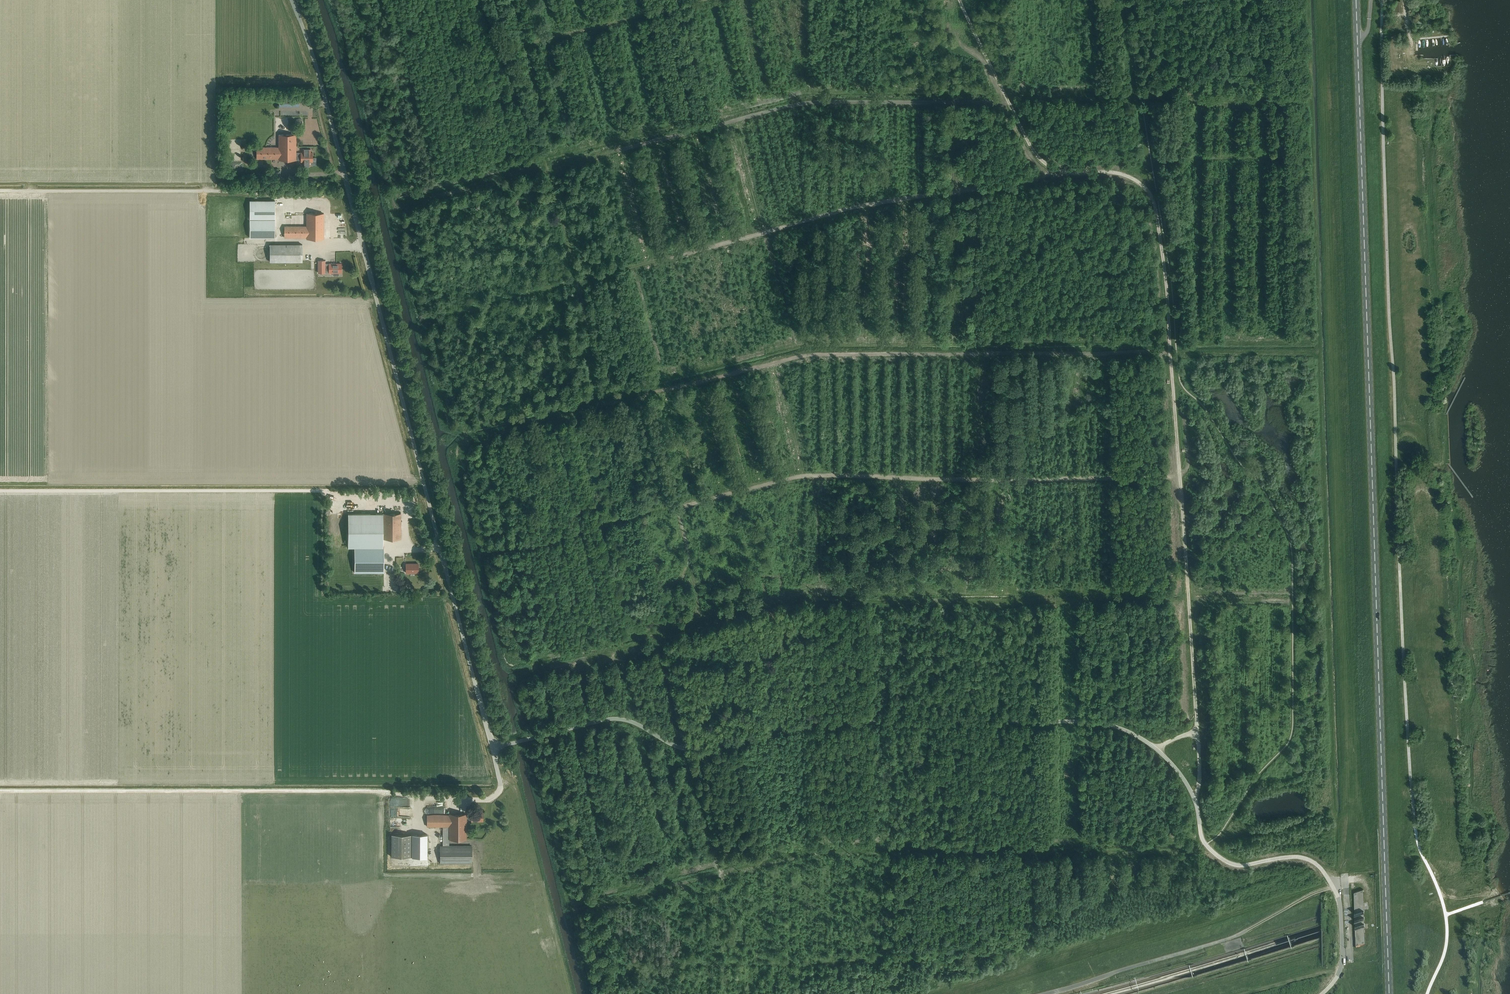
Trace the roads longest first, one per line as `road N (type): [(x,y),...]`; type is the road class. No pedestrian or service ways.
road 1 (unclassified): [(492,748),(612,719),(690,749),(815,722),(1113,727),(1155,748),(1178,772),(1203,841),(1219,857),(1240,865),(1300,857),(1323,871),(1340,904),(1342,955),(1322,993)]
road 2 (primary): [(1389,993),(1356,0)]
road 3 (track): [(960,0),(1040,159),(1063,172),(1126,175),(1154,203),(1200,748),(1193,795)]
road 4 (track): [(1044,163),(1048,177),(834,212),(577,280),(546,163),(482,0)]
road 5 (unclassified): [(492,748),(321,85),(292,0)]
road 6 (track): [(1180,476),(802,476),(651,512)]
road 7 (track): [(676,506),(688,560),(658,628),(685,749)]

